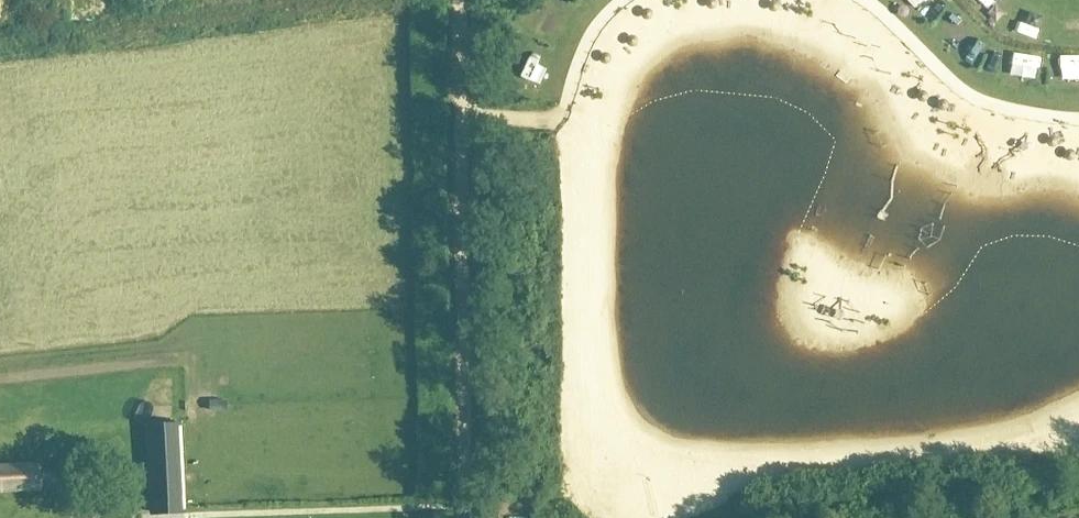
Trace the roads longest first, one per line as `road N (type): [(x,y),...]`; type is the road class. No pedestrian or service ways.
road 1 (track): [(460,0),(463,517)]

